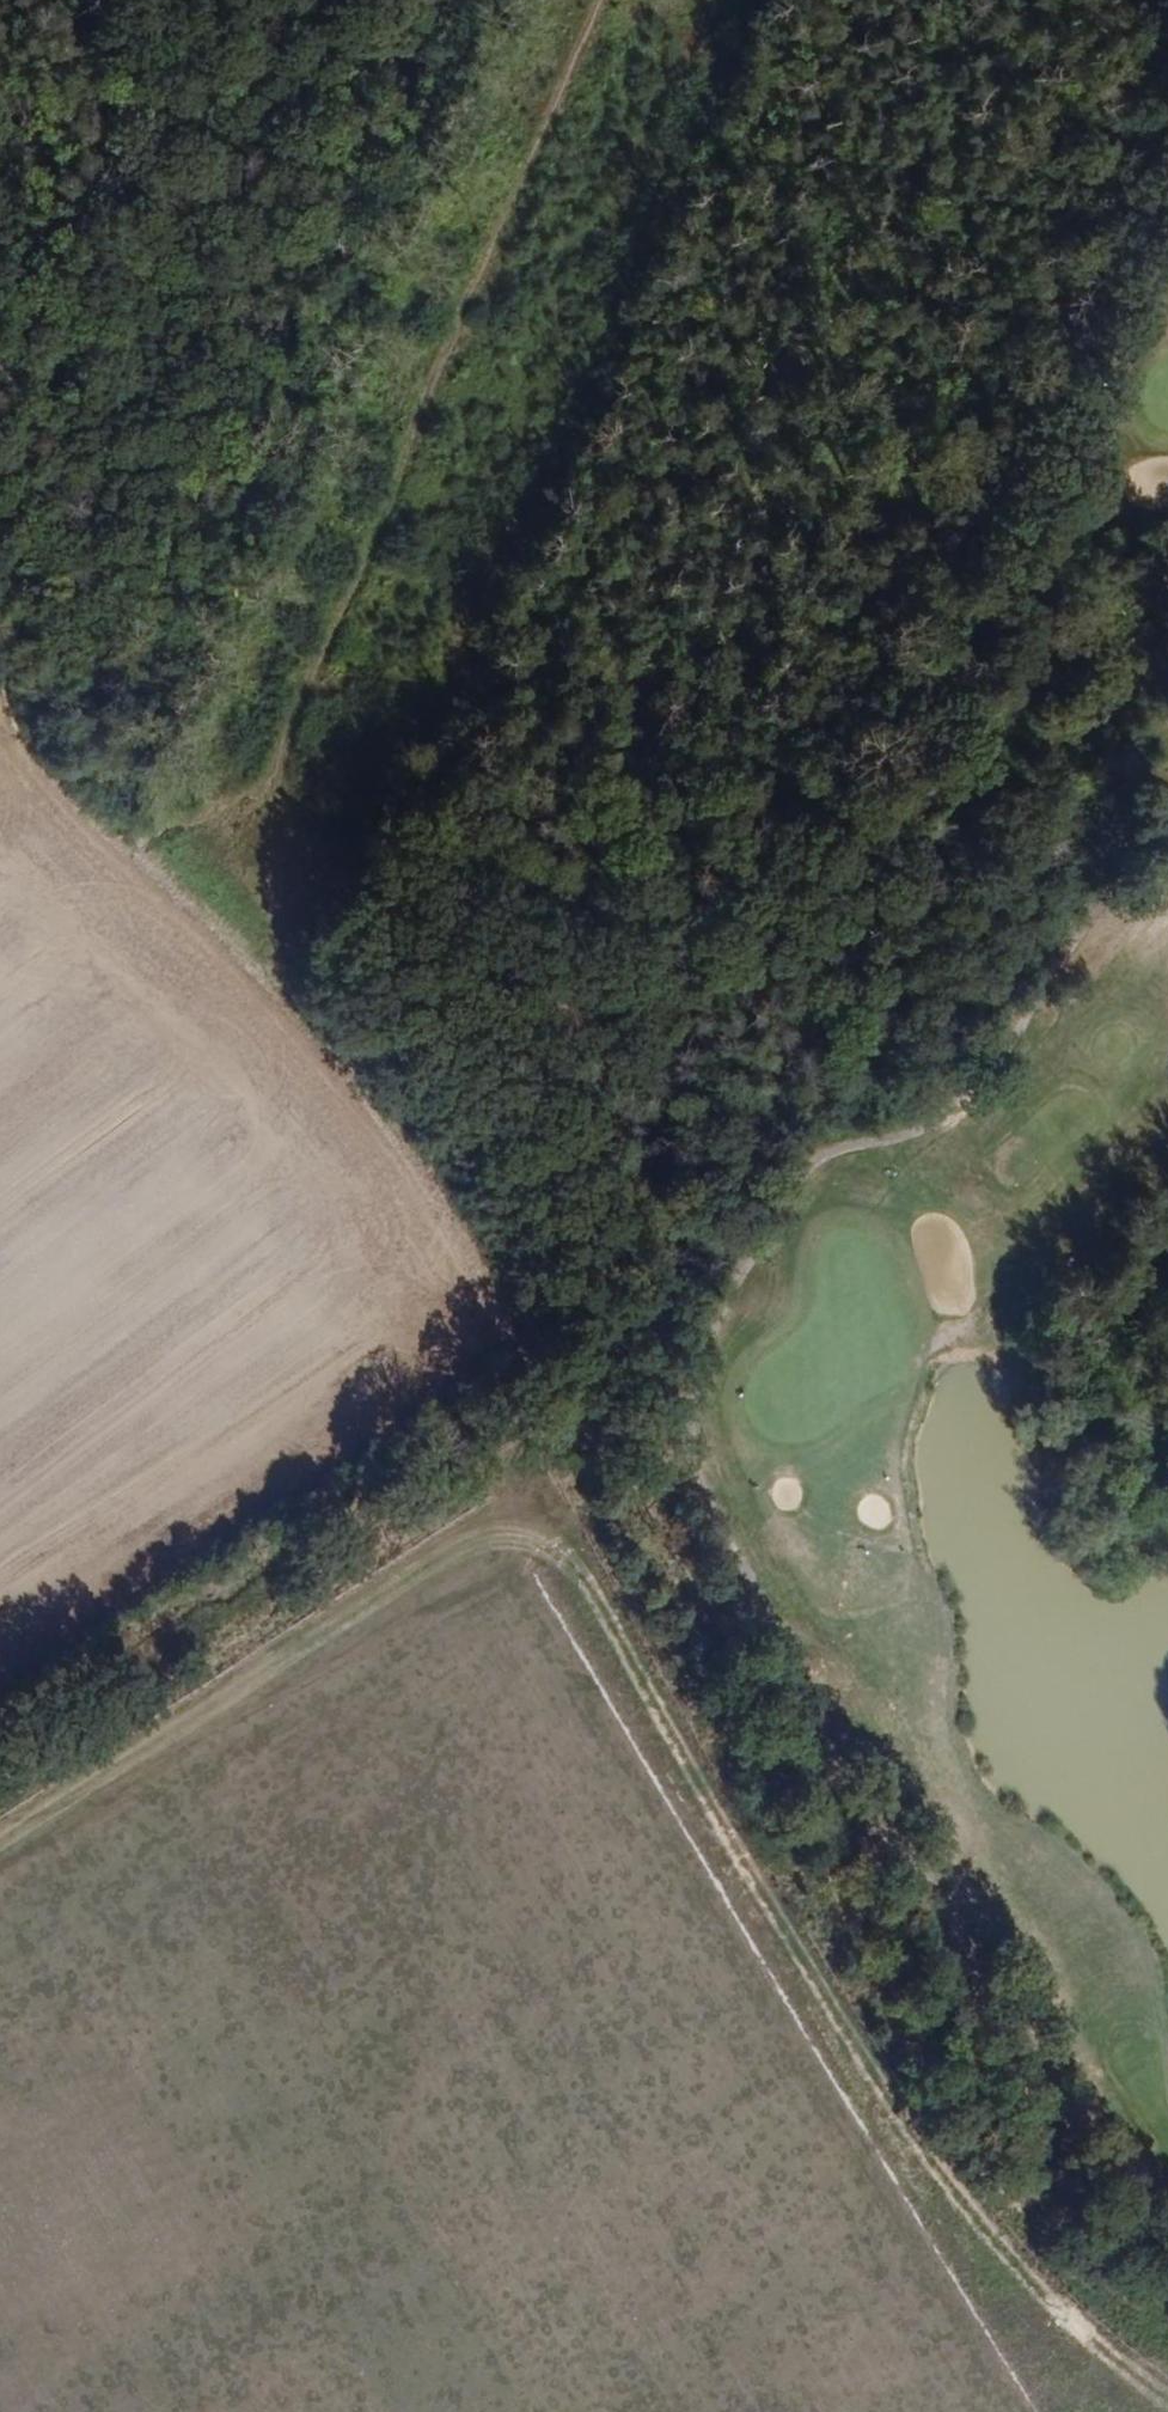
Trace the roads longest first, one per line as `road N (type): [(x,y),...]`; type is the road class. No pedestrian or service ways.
road 1 (track): [(1167,2312),(1035,2210),(928,2094),(588,1447),(566,1345),(0,1743)]
road 2 (track): [(1167,137),(751,1206),(588,1447)]
road 3 (track): [(605,0),(295,712),(269,779),(262,890),(0,603)]
road 4 (track): [(262,890),(282,939),(332,984),(518,1209),(566,1345)]

